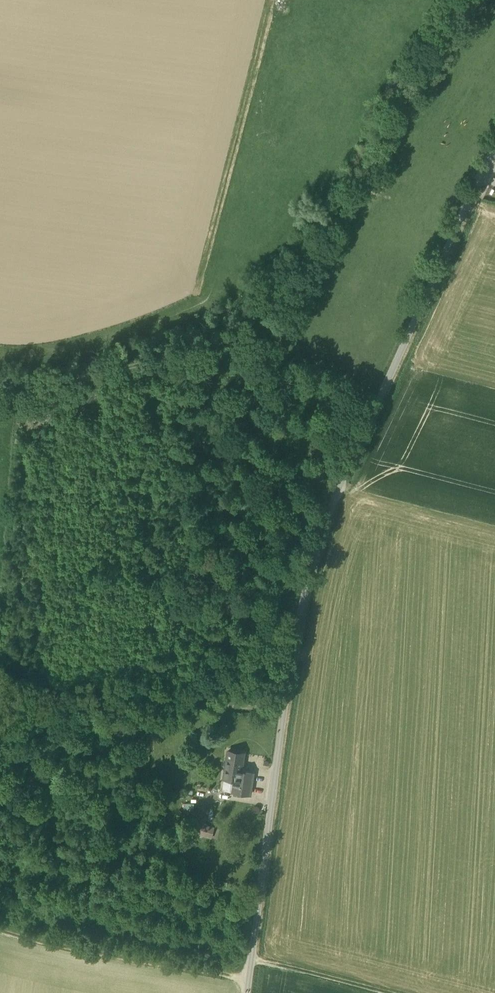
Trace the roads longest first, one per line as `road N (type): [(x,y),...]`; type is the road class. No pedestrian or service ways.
road 1 (residential): [(245,992),(286,706),(322,525),(494,157)]
road 2 (track): [(0,401),(271,331),(471,0)]
road 3 (track): [(286,706),(0,708)]
road 4 (track): [(247,977),(0,927)]
road 5 (track): [(250,958),(386,992)]

